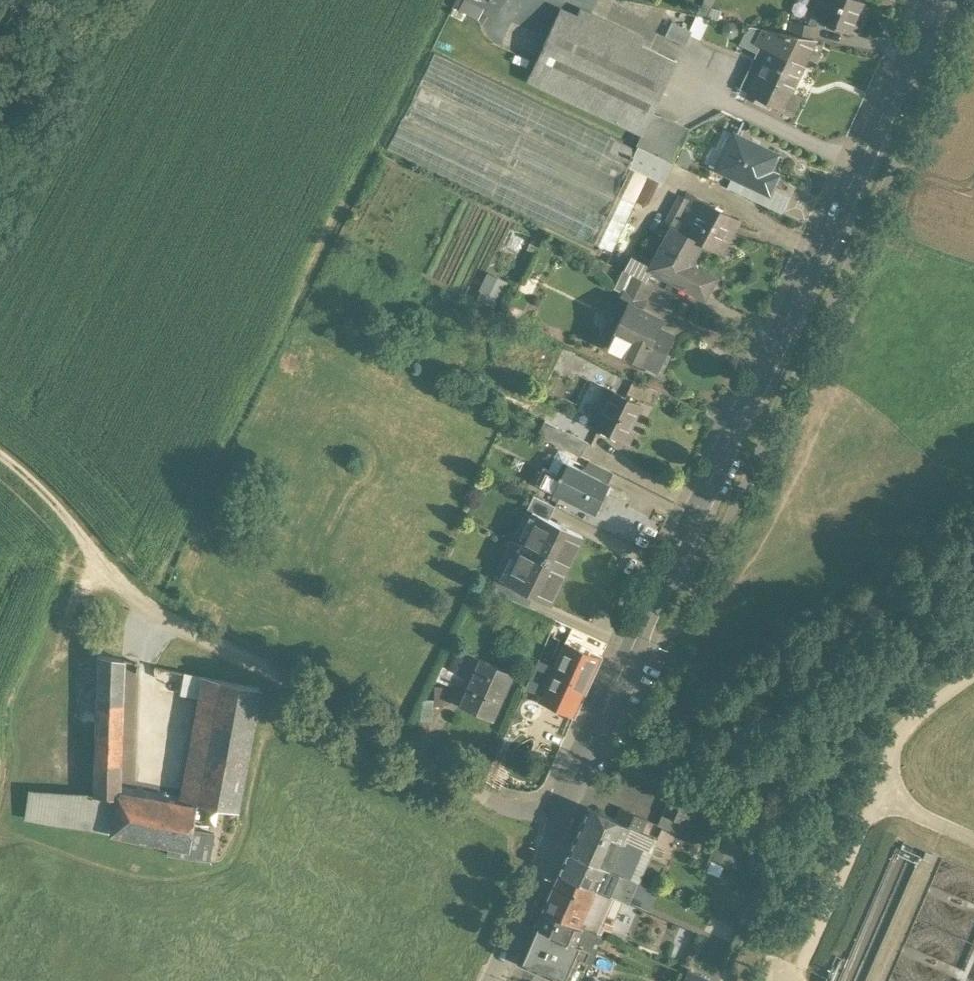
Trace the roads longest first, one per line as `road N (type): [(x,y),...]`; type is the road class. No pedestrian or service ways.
road 1 (tertiary): [(929,0),(624,663),(490,980)]
road 2 (track): [(0,456),(95,553)]

